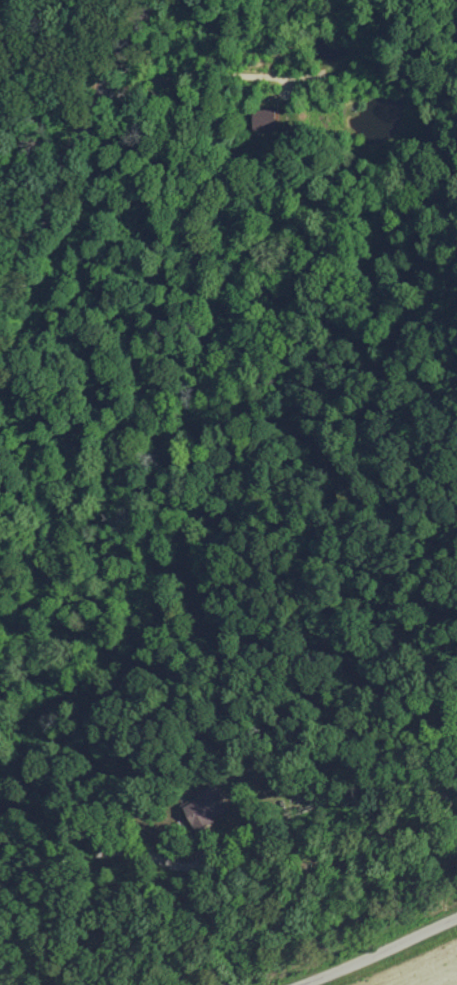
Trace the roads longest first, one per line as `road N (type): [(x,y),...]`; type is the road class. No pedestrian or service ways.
road 1 (residential): [(0,898),(28,873),(129,848),(199,868),(213,838),(302,809),(456,726)]
road 2 (residential): [(0,265),(154,0)]
road 3 (residential): [(456,924),(308,984)]

